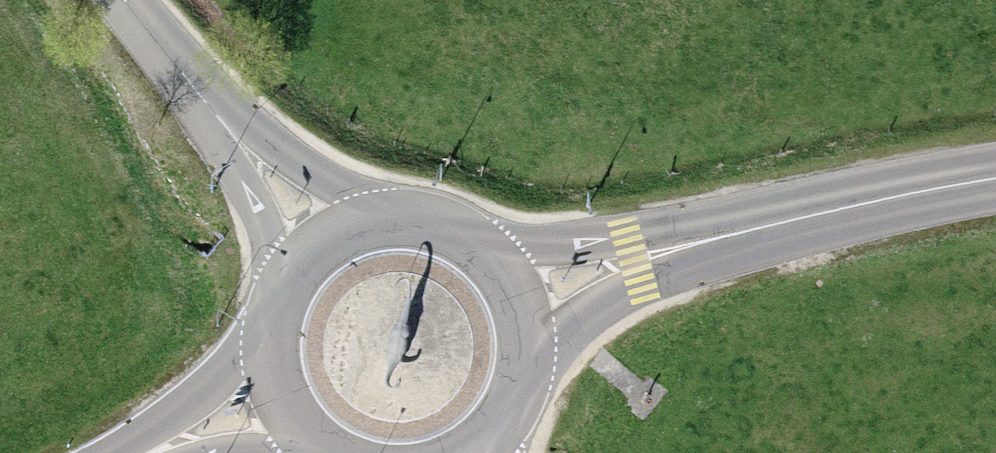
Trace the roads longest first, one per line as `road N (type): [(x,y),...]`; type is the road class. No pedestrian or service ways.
road 1 (secondary): [(995,185),(518,296)]
road 2 (tertiary): [(120,0),(324,249)]
road 3 (secondary): [(518,296),(468,241),(433,227),(358,231),(324,249)]
road 4 (secondary): [(477,452),(511,417),(527,378),(529,337),(518,296)]
road 5 (secondary): [(324,249),(295,280),(278,318),(274,361),(284,402)]
road 6 (secondary): [(284,402),(160,452)]

